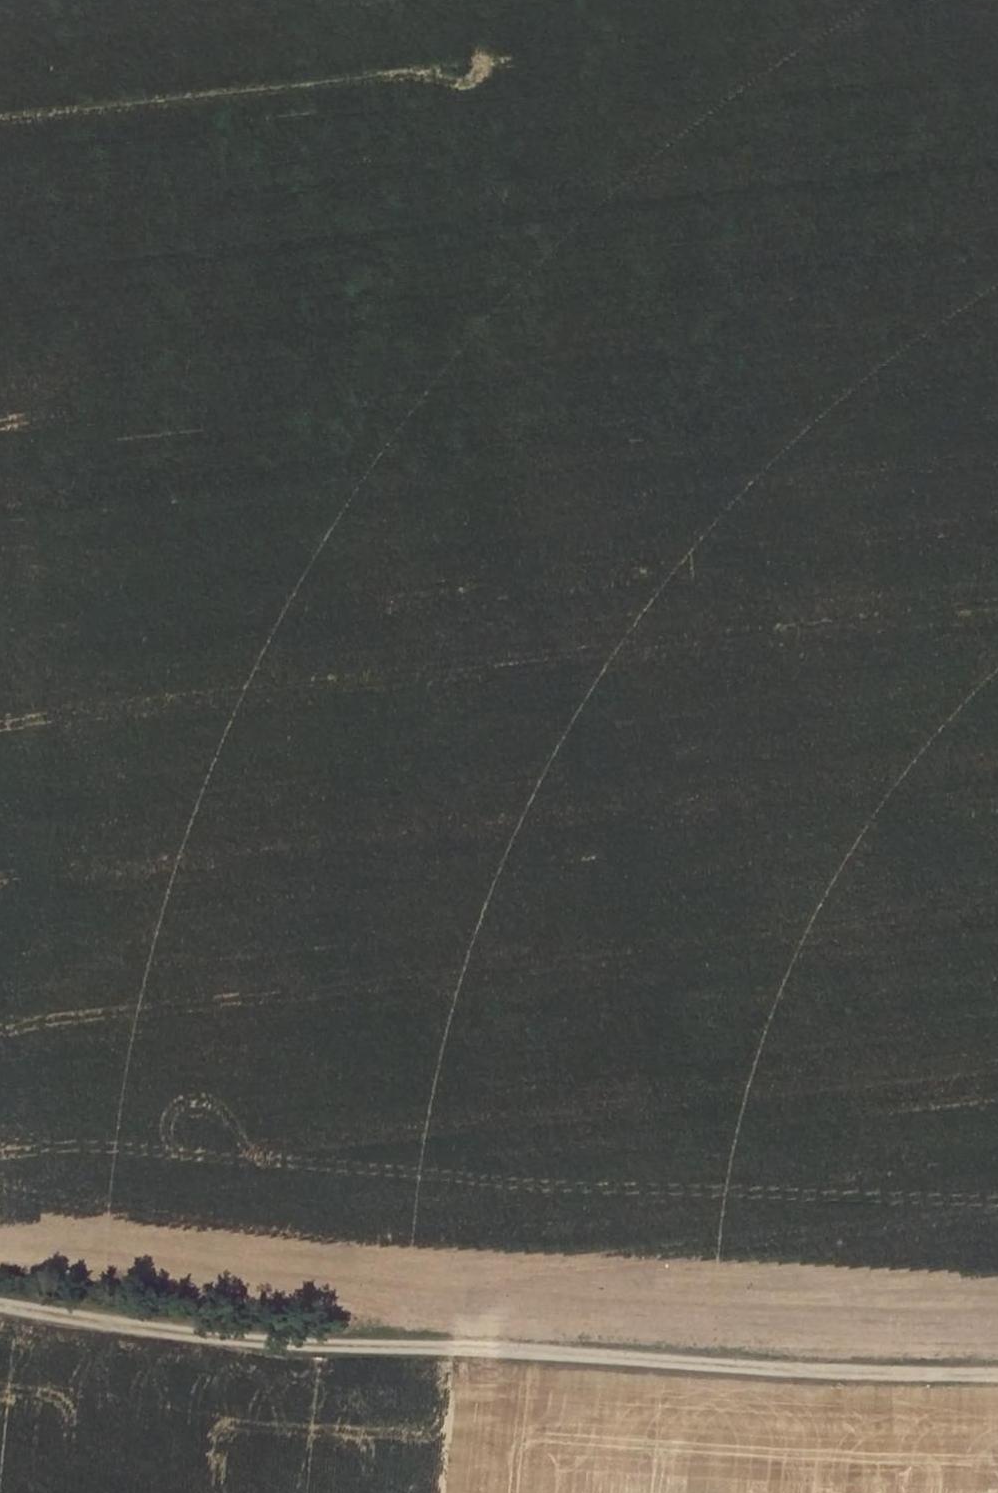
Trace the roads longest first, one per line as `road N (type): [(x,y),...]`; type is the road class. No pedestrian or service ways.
road 1 (track): [(997,1394),(928,1395),(0,1312)]

